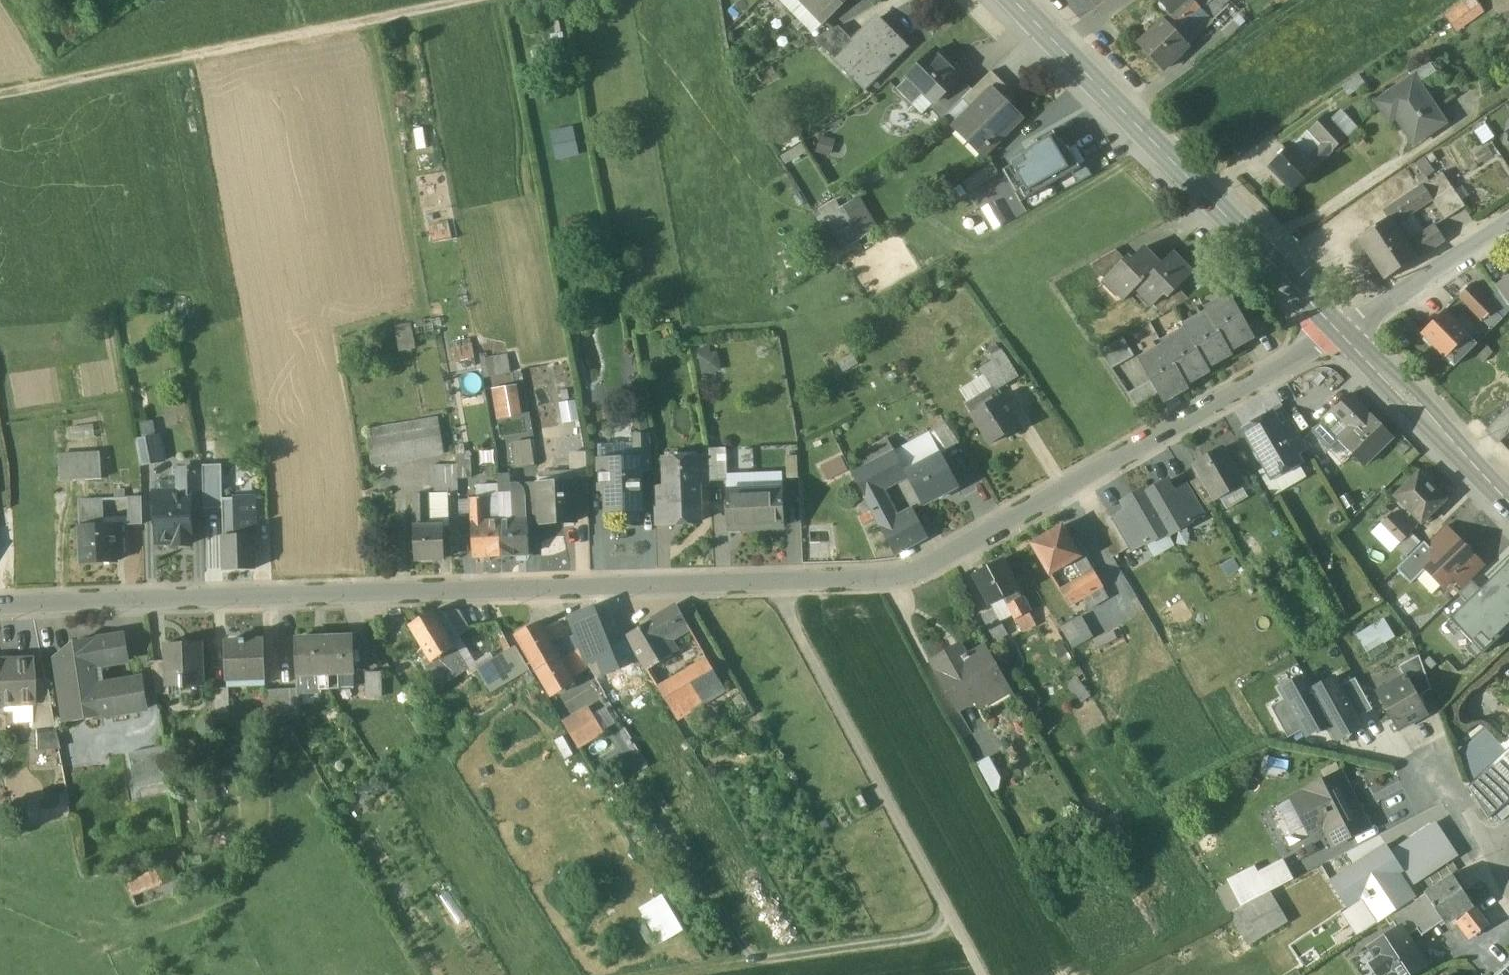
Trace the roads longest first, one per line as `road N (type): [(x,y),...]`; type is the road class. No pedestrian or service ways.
road 1 (unclassified): [(0,605),(907,576),(1324,342)]
road 2 (track): [(0,94),(467,0)]
road 3 (primary): [(1339,334),(1013,0)]
road 4 (track): [(773,580),(982,974)]
road 5 (track): [(952,923),(770,961),(656,794)]
road 6 (primary): [(1508,503),(1418,395),(1344,341)]
road 7 (primary): [(1344,341),(1508,504)]
road 8 (residential): [(1508,221),(1339,334)]

